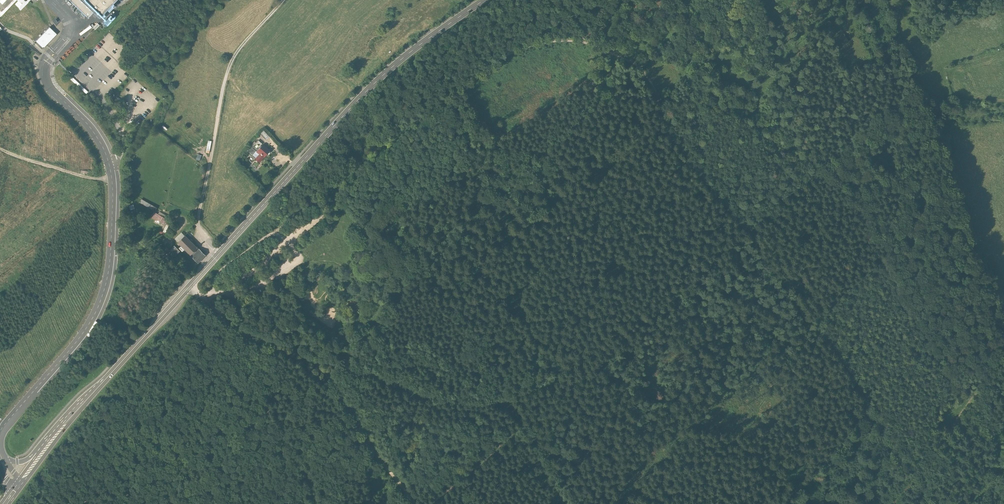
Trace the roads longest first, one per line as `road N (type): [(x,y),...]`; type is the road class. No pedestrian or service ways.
road 1 (track): [(746,230),(668,131),(639,68),(592,45),(553,42),(509,54),(429,107),(218,272),(213,293)]
road 2 (secondary): [(488,0),(370,90),(38,456)]
road 3 (track): [(891,503),(988,374),(986,318),(930,245),(906,238),(821,237),(769,210)]
road 4 (unclassified): [(0,432),(93,317),(112,243),(102,145),(46,80)]
road 5 (track): [(786,503),(859,414),(862,396),(746,230)]
road 6 (track): [(413,503),(324,371),(289,344),(234,323),(206,298)]
road 7 (track): [(219,253),(198,221),(224,82),(241,46),(283,0)]
road 8 (track): [(77,503),(75,449),(160,362),(190,344),(198,324),(225,317)]
road 9 (track): [(308,355),(425,393),(492,400)]

